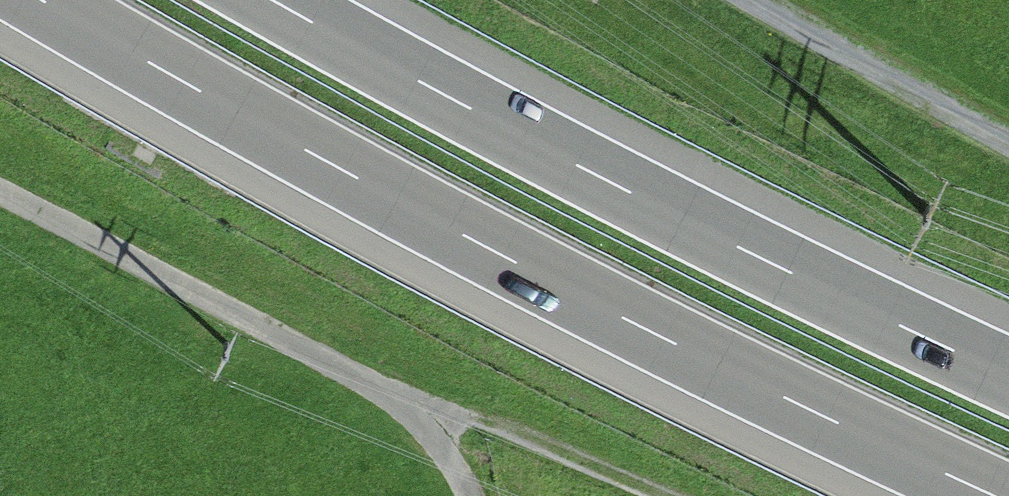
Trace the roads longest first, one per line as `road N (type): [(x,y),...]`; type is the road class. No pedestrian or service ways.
road 1 (motorway): [(39,0),(430,220),(990,495)]
road 2 (motorway): [(1008,374),(720,237),(275,0)]
road 3 (track): [(666,495),(383,392),(0,192)]
road 4 (track): [(468,495),(446,457),(383,392)]

